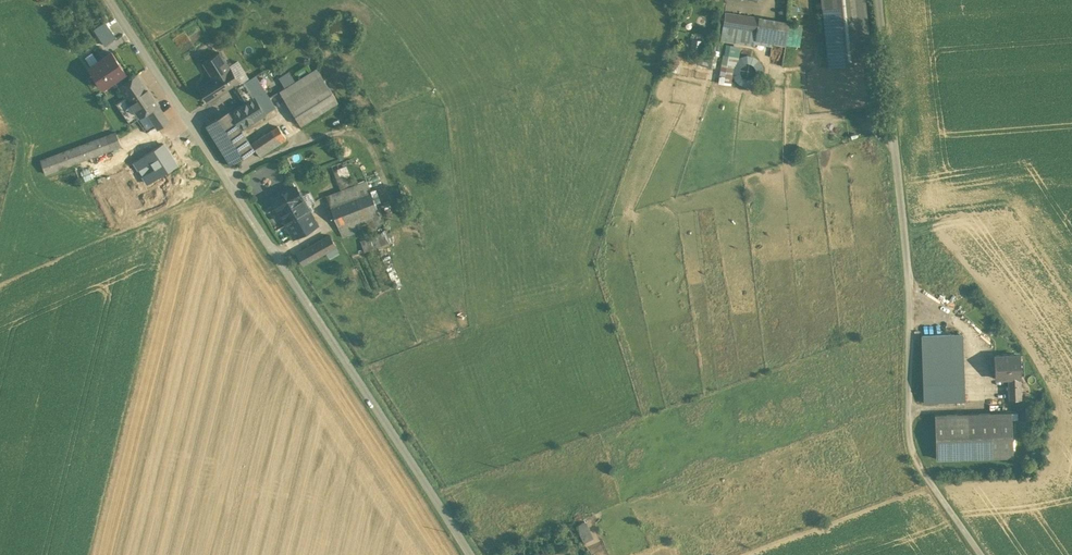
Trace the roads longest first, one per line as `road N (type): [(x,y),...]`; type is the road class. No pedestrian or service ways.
road 1 (unclassified): [(109,0),(471,554)]

